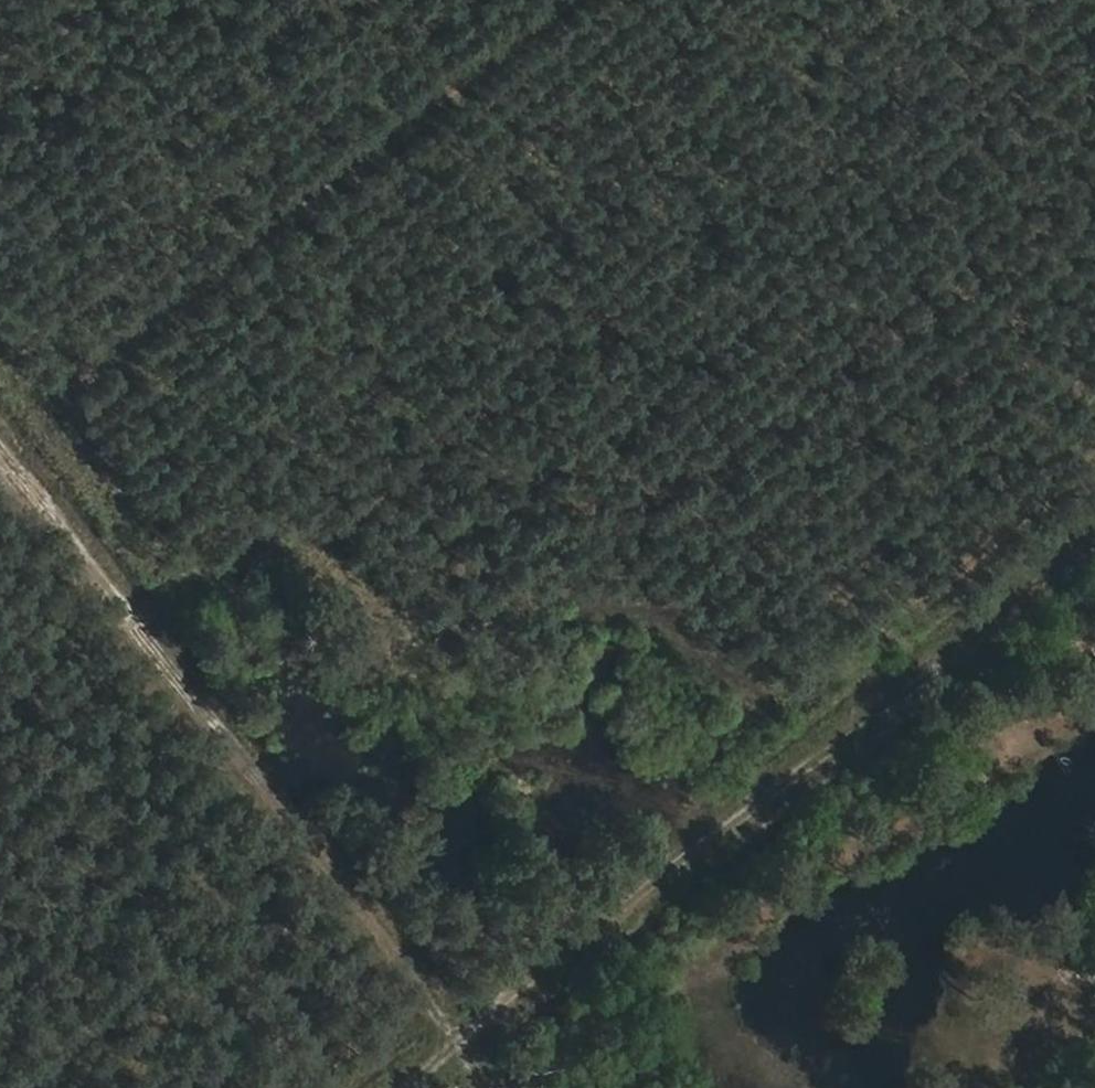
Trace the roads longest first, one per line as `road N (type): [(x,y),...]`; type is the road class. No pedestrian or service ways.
road 1 (track): [(1094,550),(409,1087)]
road 2 (track): [(0,444),(462,1045)]

